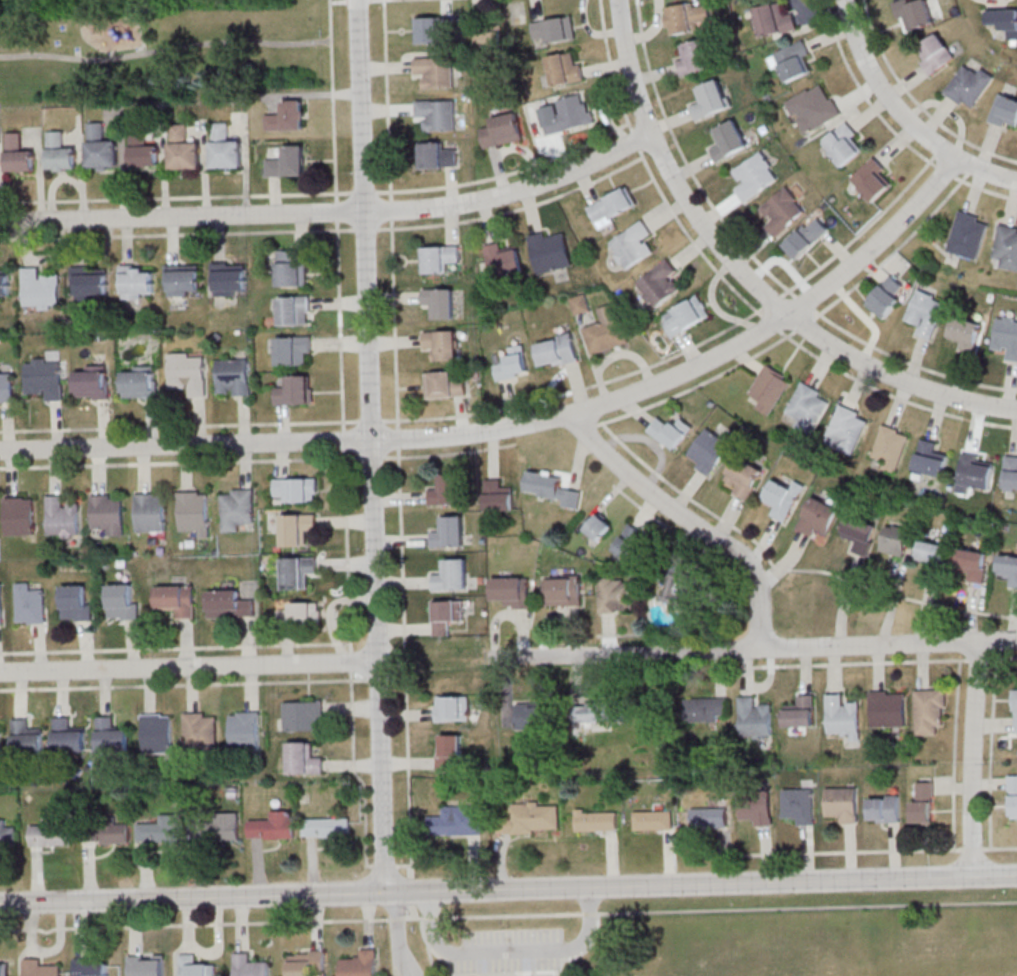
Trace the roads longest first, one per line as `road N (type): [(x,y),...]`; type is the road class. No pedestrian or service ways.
road 1 (residential): [(954,160),(885,238),(788,316),(671,378),(577,412),(406,439),(0,451)]
road 2 (tertiary): [(0,905),(1016,877)]
road 3 (residential): [(651,136),(555,179),(468,204),(0,221)]
road 4 (residential): [(377,662),(356,0)]
road 5 (residential): [(1016,411),(882,374),(826,344),(764,295),(671,177),(636,88),(620,0)]
road 6 (residential): [(1016,641),(492,659)]
road 7 (residential): [(377,662),(0,672)]
road 8 (residential): [(761,650),(759,594),(743,559),(626,474),(587,436),(577,412)]
road 9 (residential): [(1016,182),(954,160),(914,128),(862,55),(845,0)]
road 10 (residential): [(971,878),(976,642)]
road 11 (residential): [(384,893),(377,662)]

